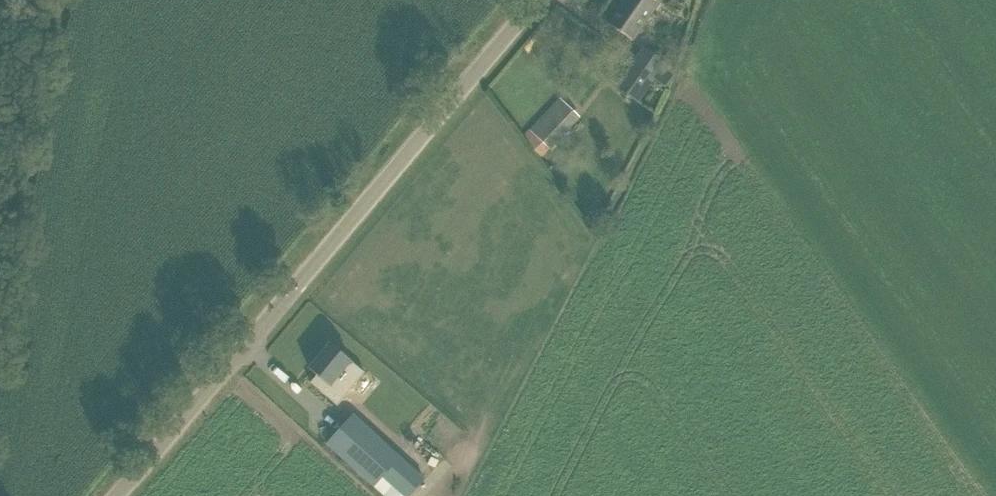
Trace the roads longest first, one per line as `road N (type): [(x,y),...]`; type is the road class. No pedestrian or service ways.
road 1 (unclassified): [(116,495),(536,0)]

